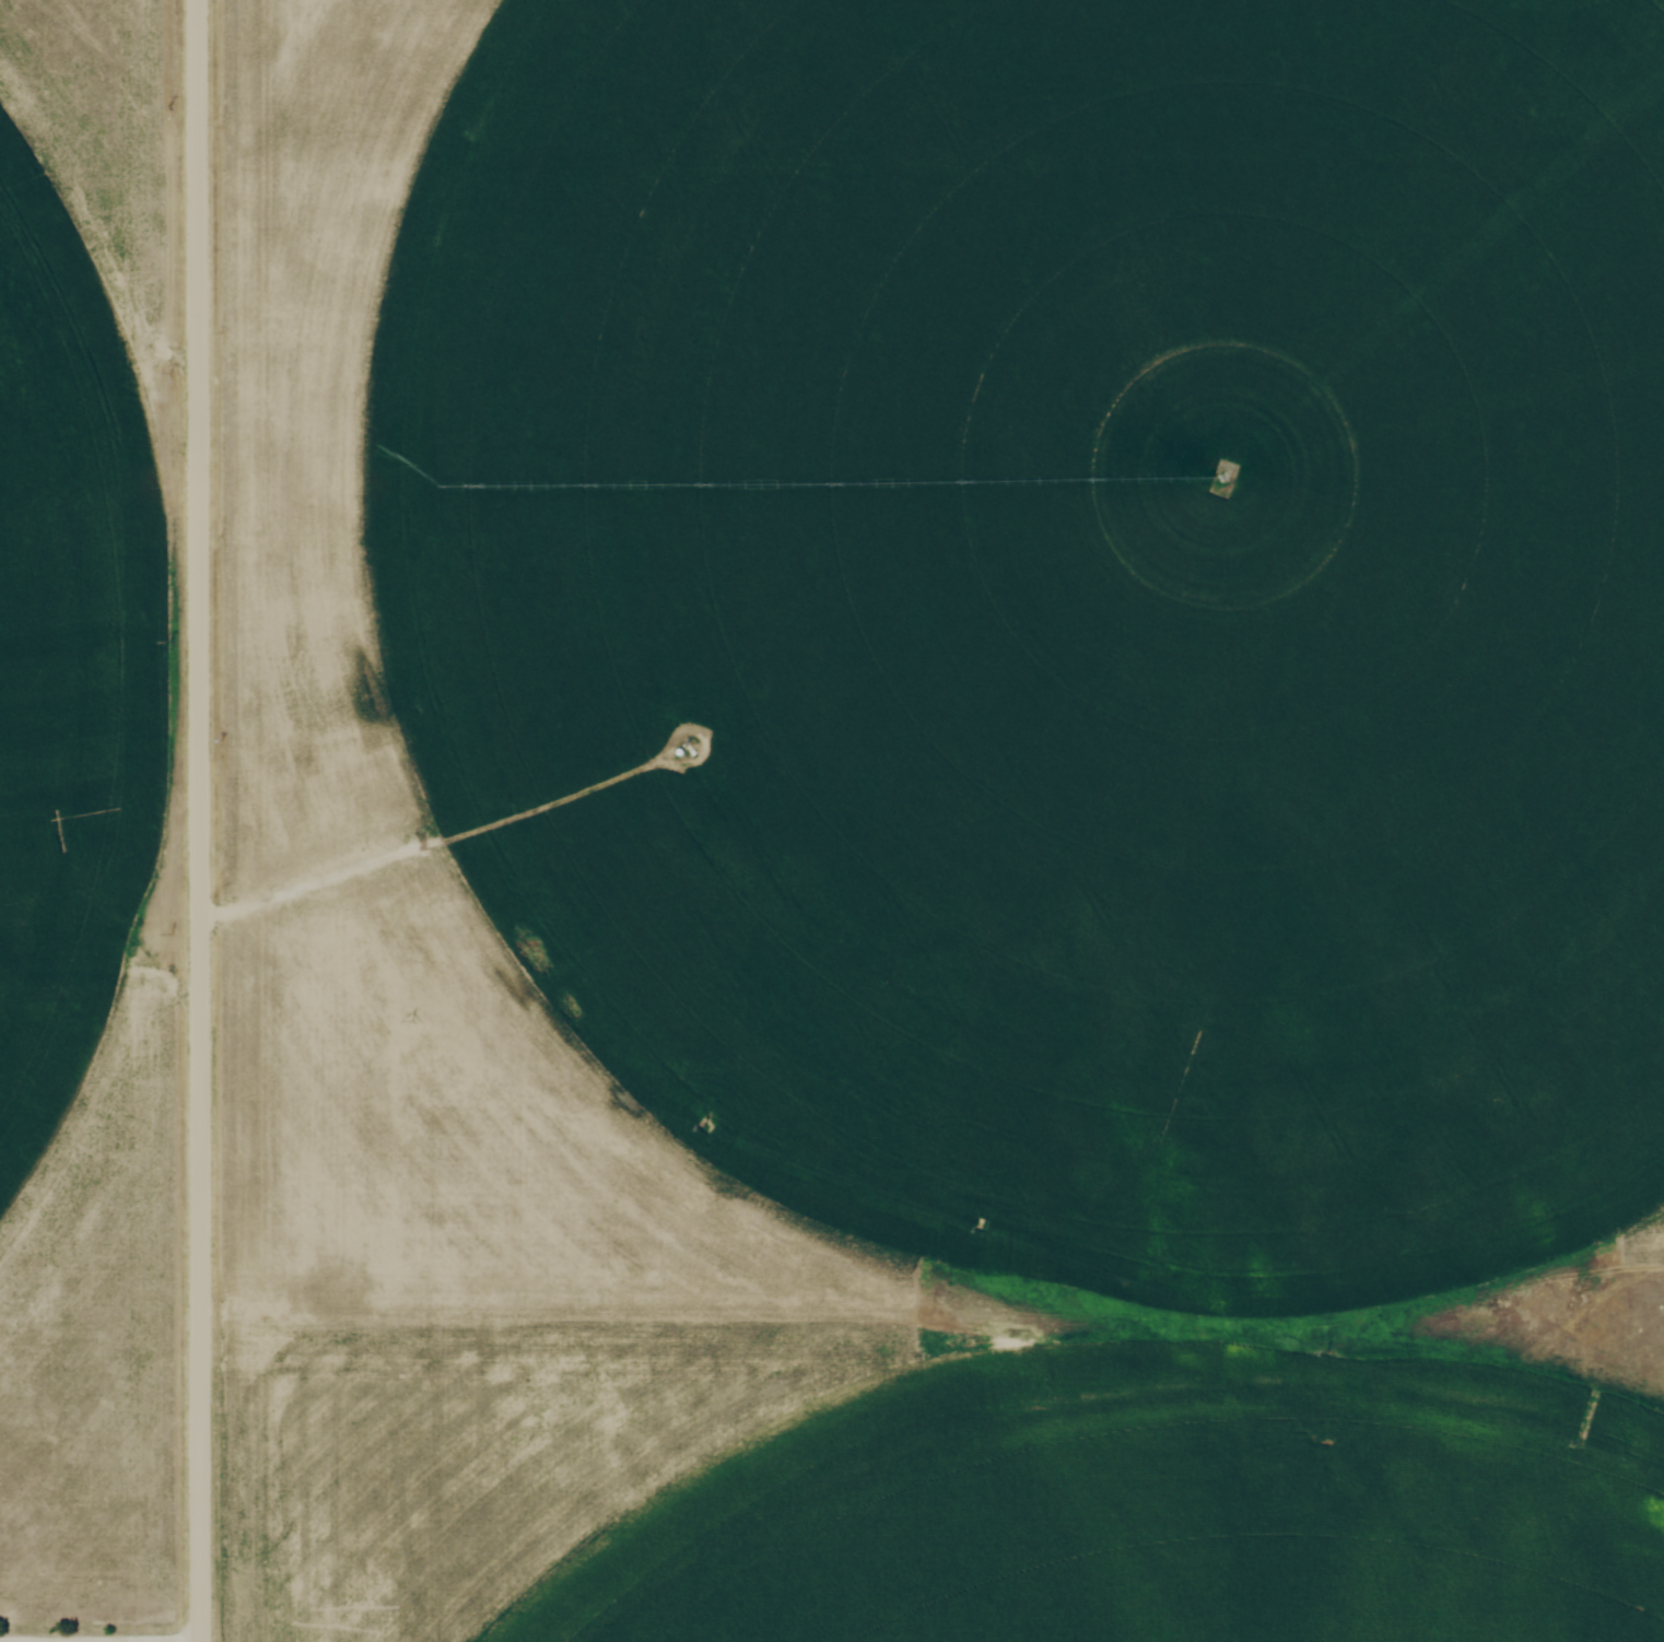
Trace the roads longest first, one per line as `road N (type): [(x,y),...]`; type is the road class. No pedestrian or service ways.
road 1 (residential): [(199,0),(195,1641)]

